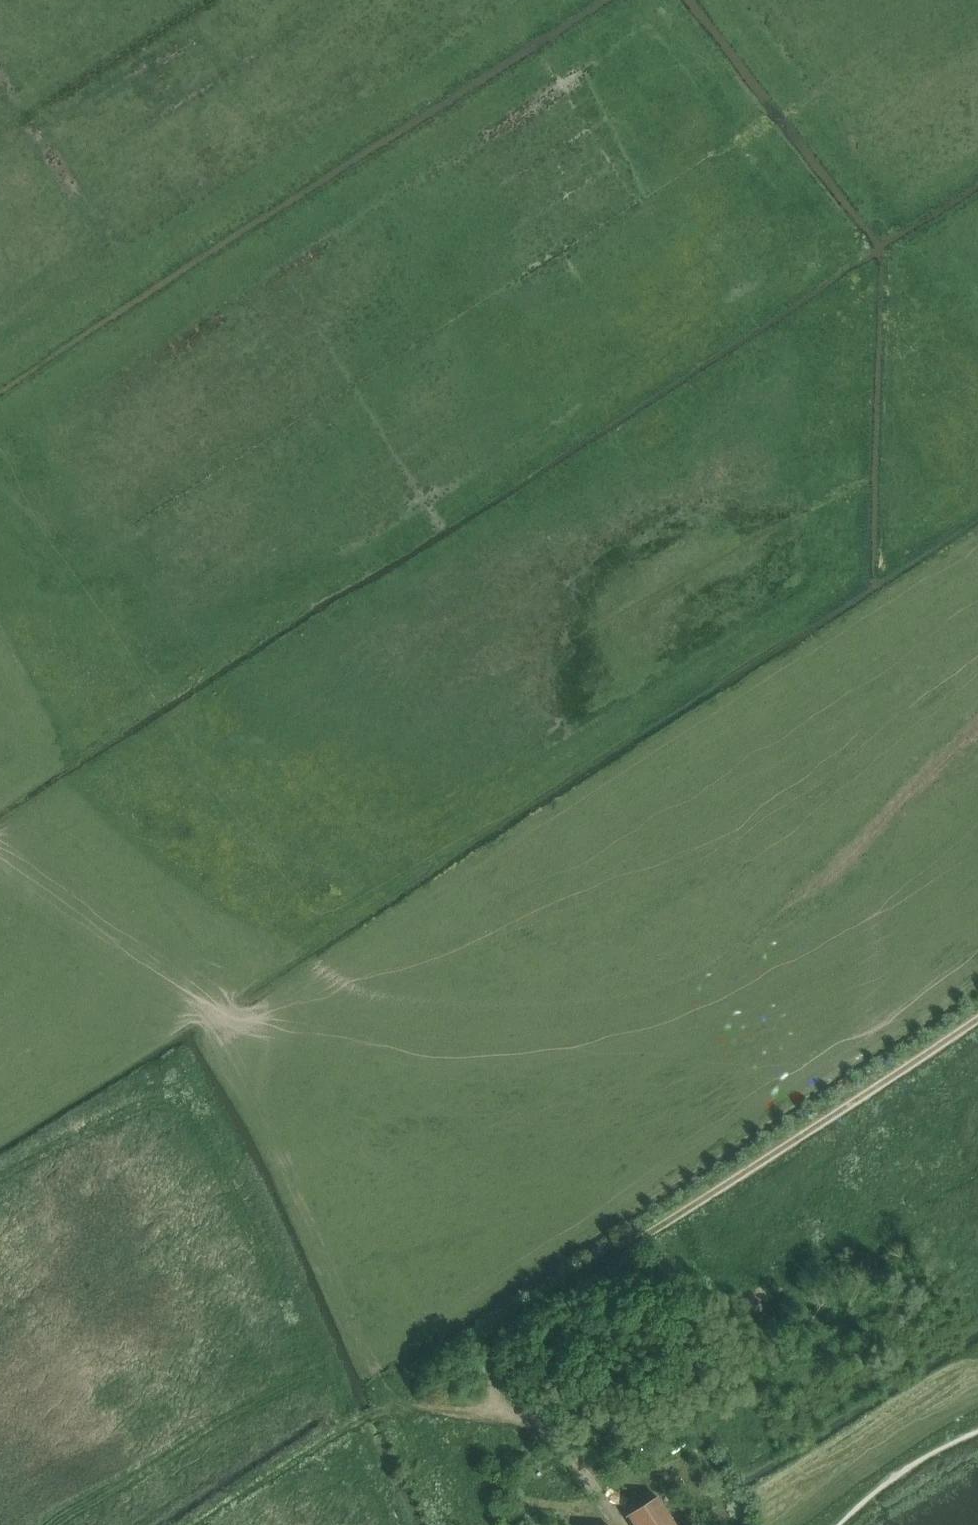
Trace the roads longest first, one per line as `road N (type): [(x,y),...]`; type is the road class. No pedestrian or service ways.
road 1 (track): [(977,1023),(501,1337),(492,1366),(500,1405),(543,1426),(582,1468)]
road 2 (track): [(500,1405),(382,1412),(206,1524)]

